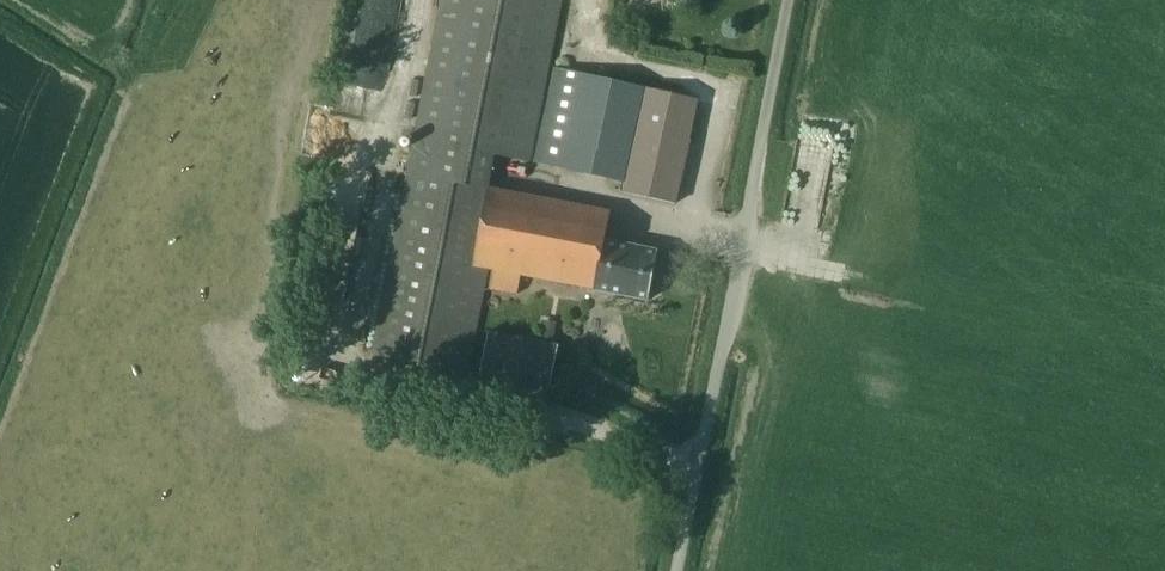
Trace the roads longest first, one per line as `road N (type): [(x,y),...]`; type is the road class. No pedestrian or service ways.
road 1 (unclassified): [(676,570),(788,0)]
road 2 (track): [(813,169),(800,254),(743,244)]

